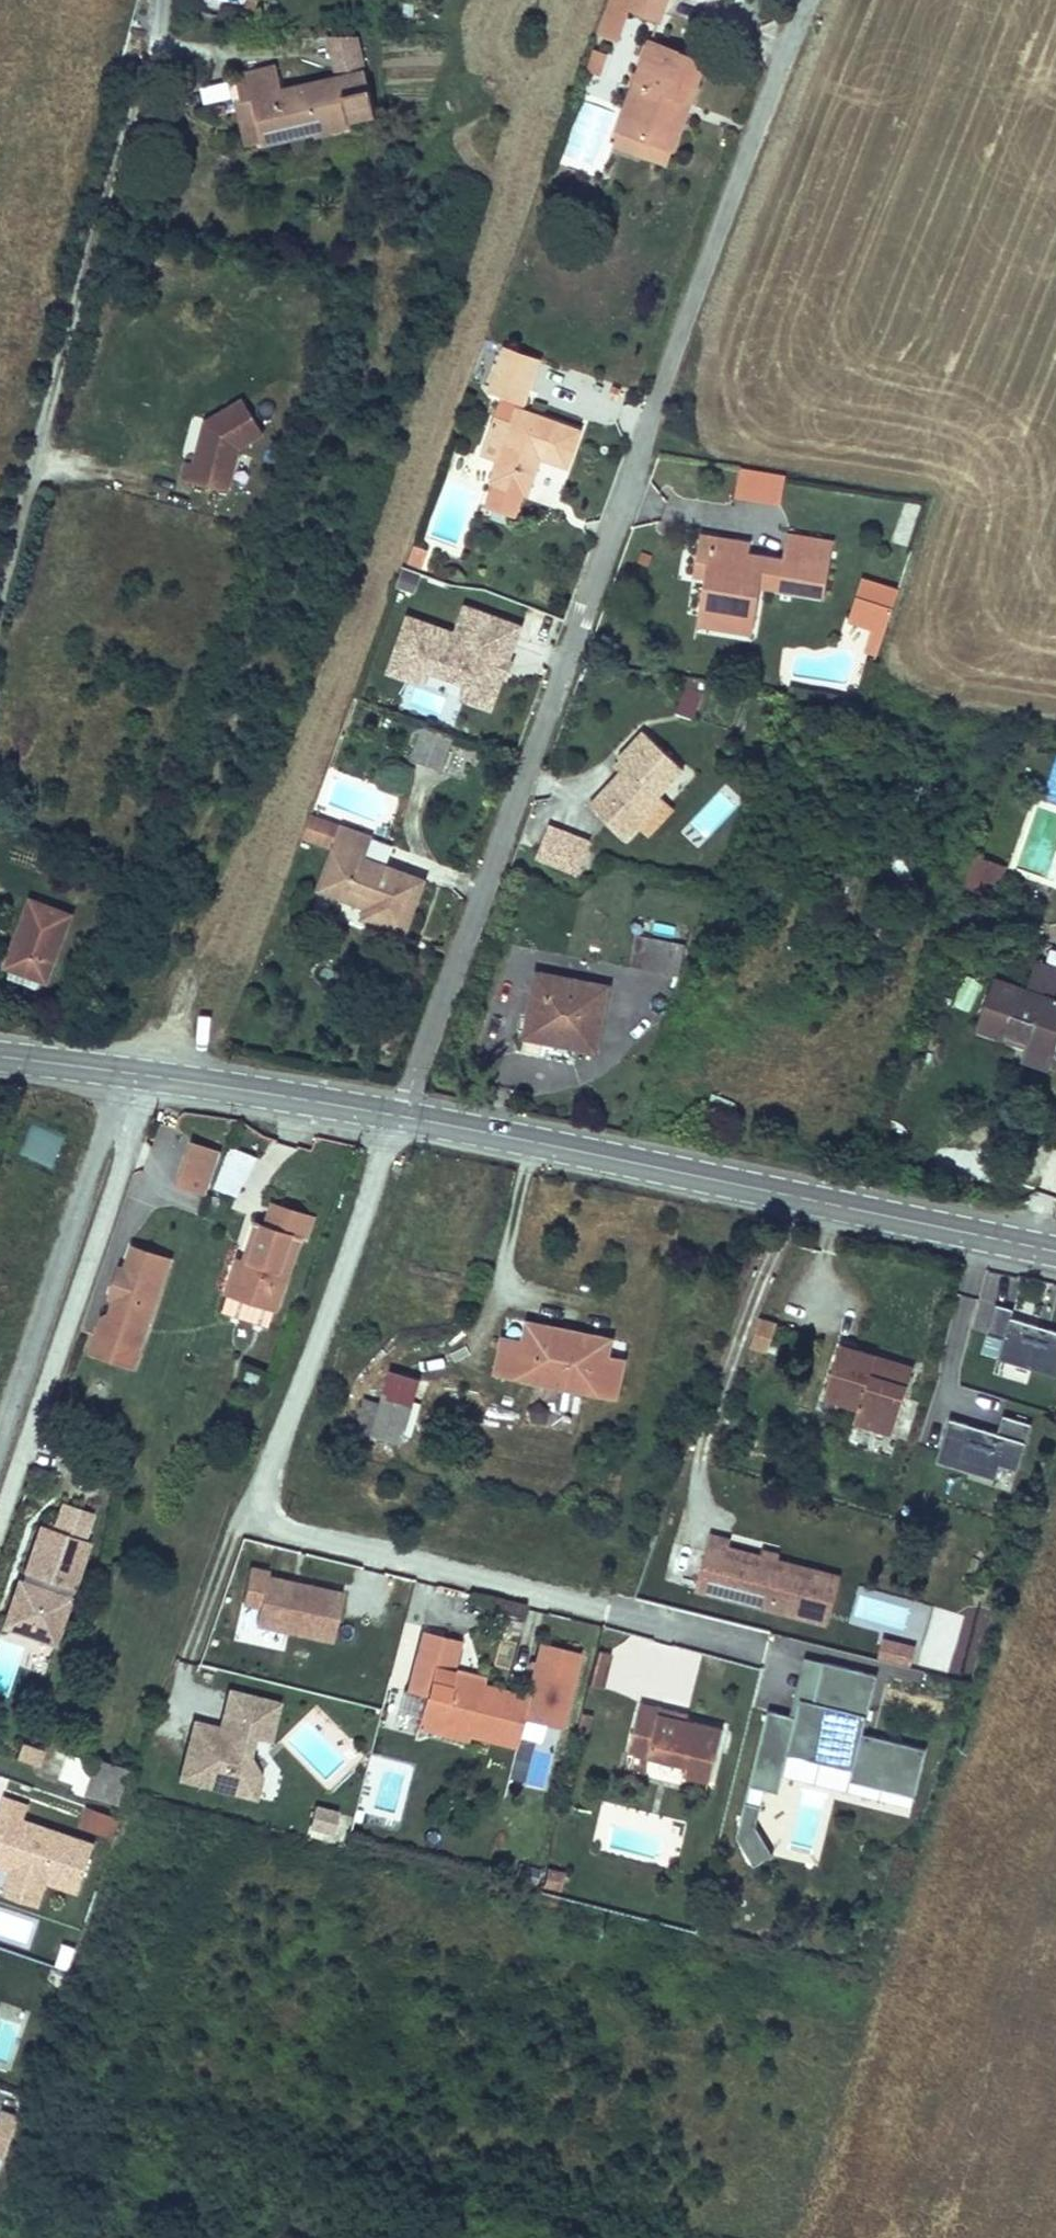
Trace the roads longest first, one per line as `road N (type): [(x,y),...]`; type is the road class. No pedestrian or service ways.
road 1 (unclassified): [(801,14),(402,1117)]
road 2 (secondary): [(402,1117),(1055,1252)]
road 3 (secondary): [(0,1056),(402,1117)]

